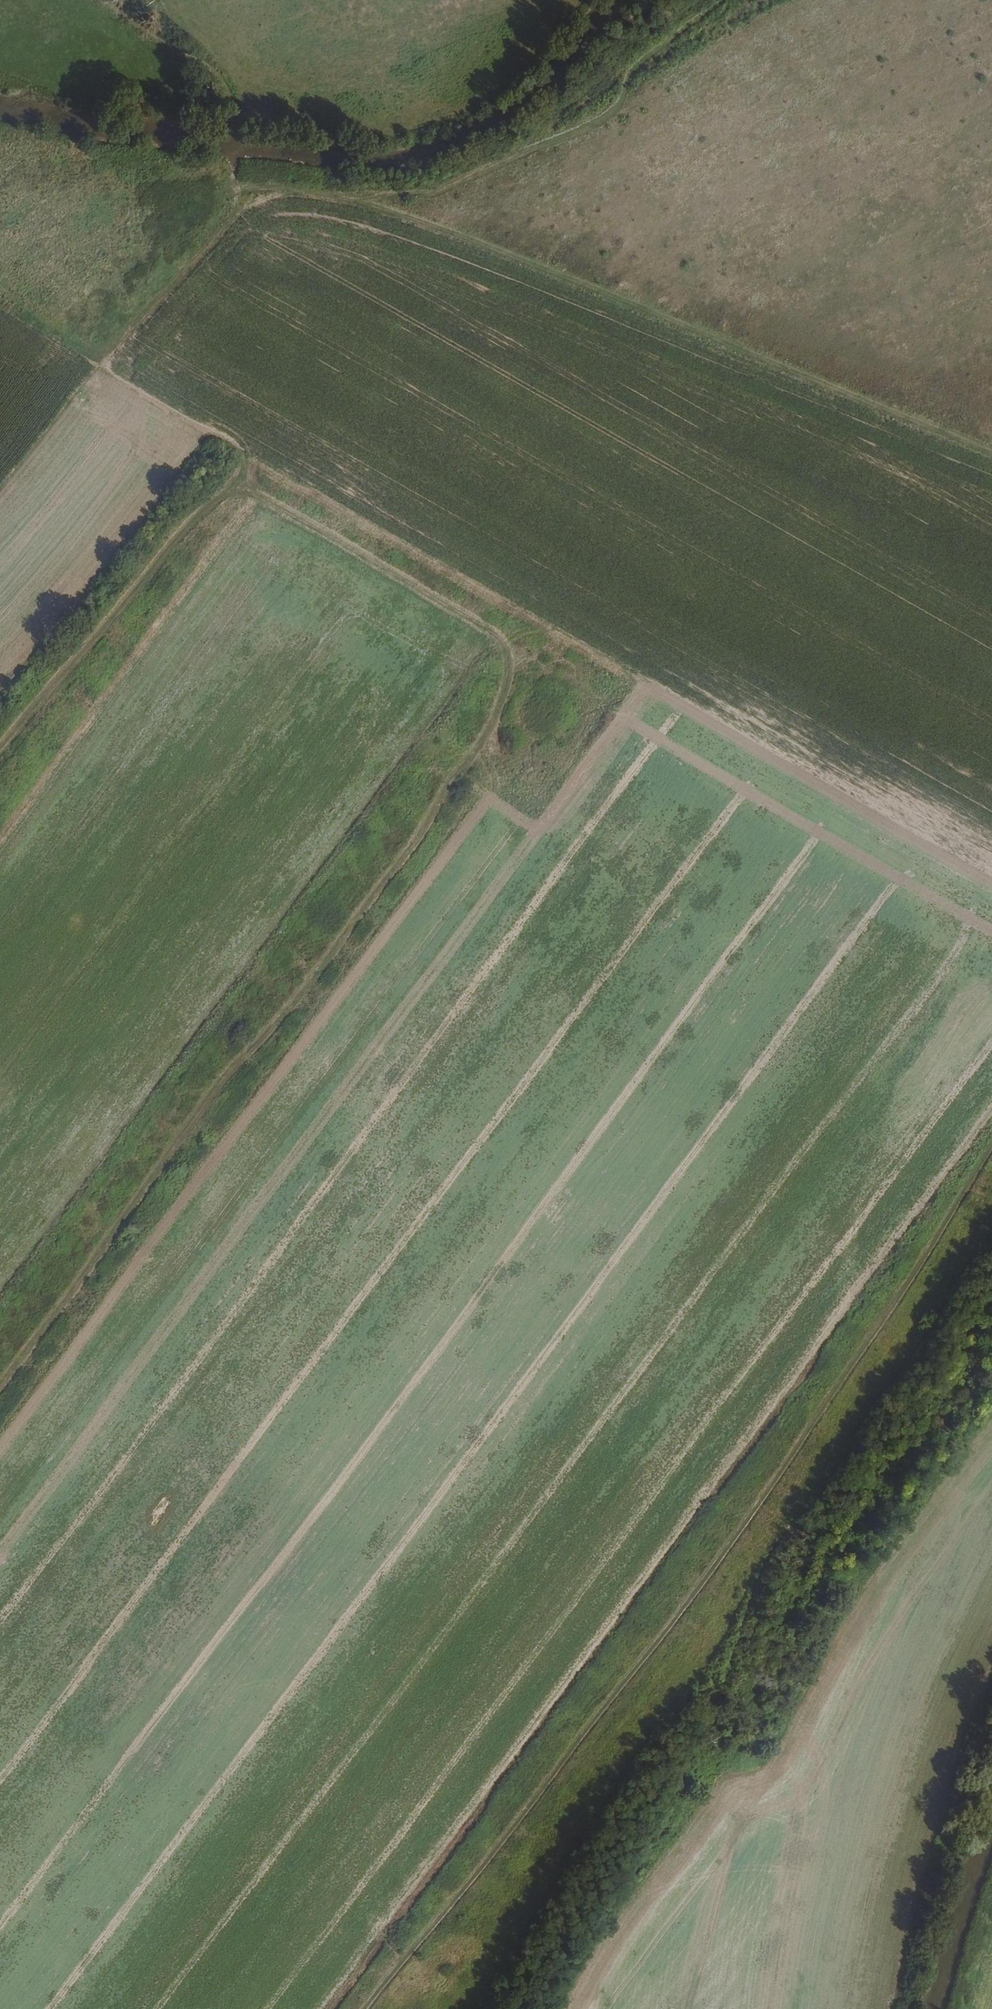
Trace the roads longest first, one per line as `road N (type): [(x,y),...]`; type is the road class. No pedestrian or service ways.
road 1 (track): [(991,462),(353,208),(237,186),(235,80),(105,0)]
road 2 (track): [(469,2008),(557,1891),(617,1779),(738,1663),(758,1590),(860,1425),(923,1345),(949,1272),(991,1230)]

